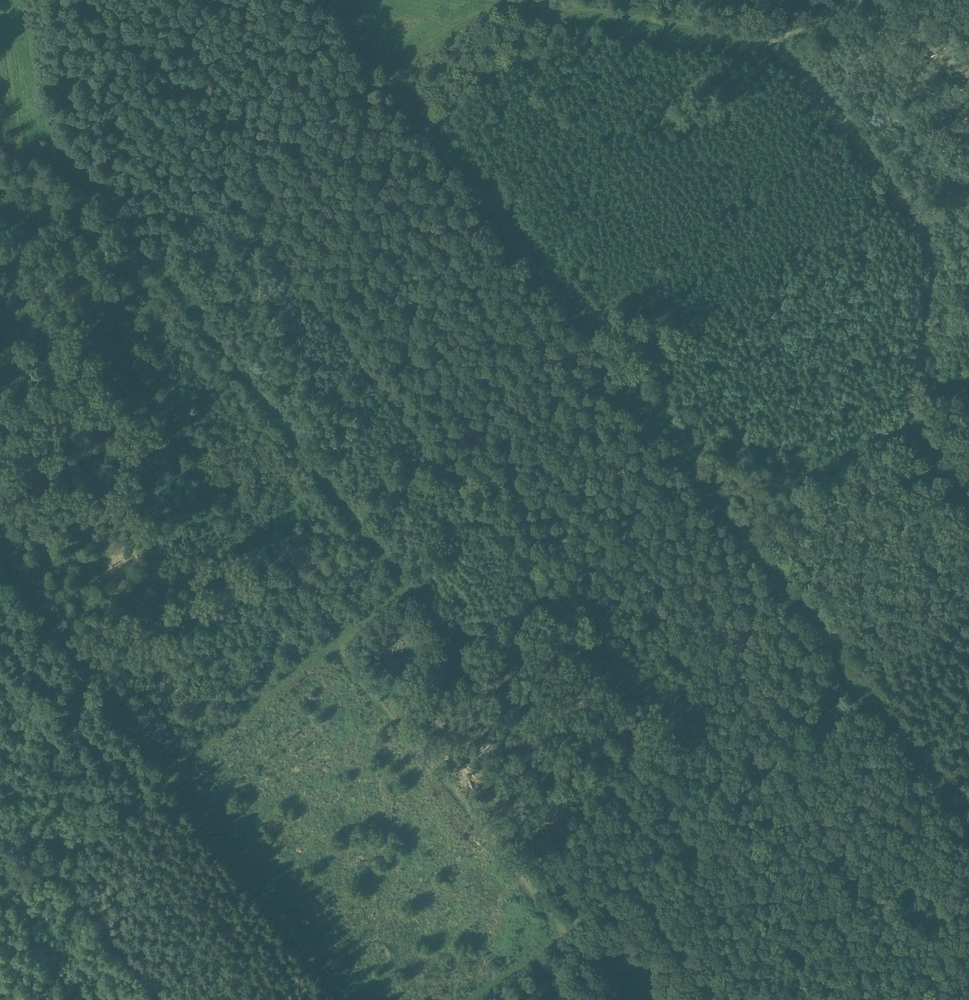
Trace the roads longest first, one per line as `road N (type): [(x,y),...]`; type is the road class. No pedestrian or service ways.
road 1 (track): [(158,256),(107,185),(39,151),(0,158)]

